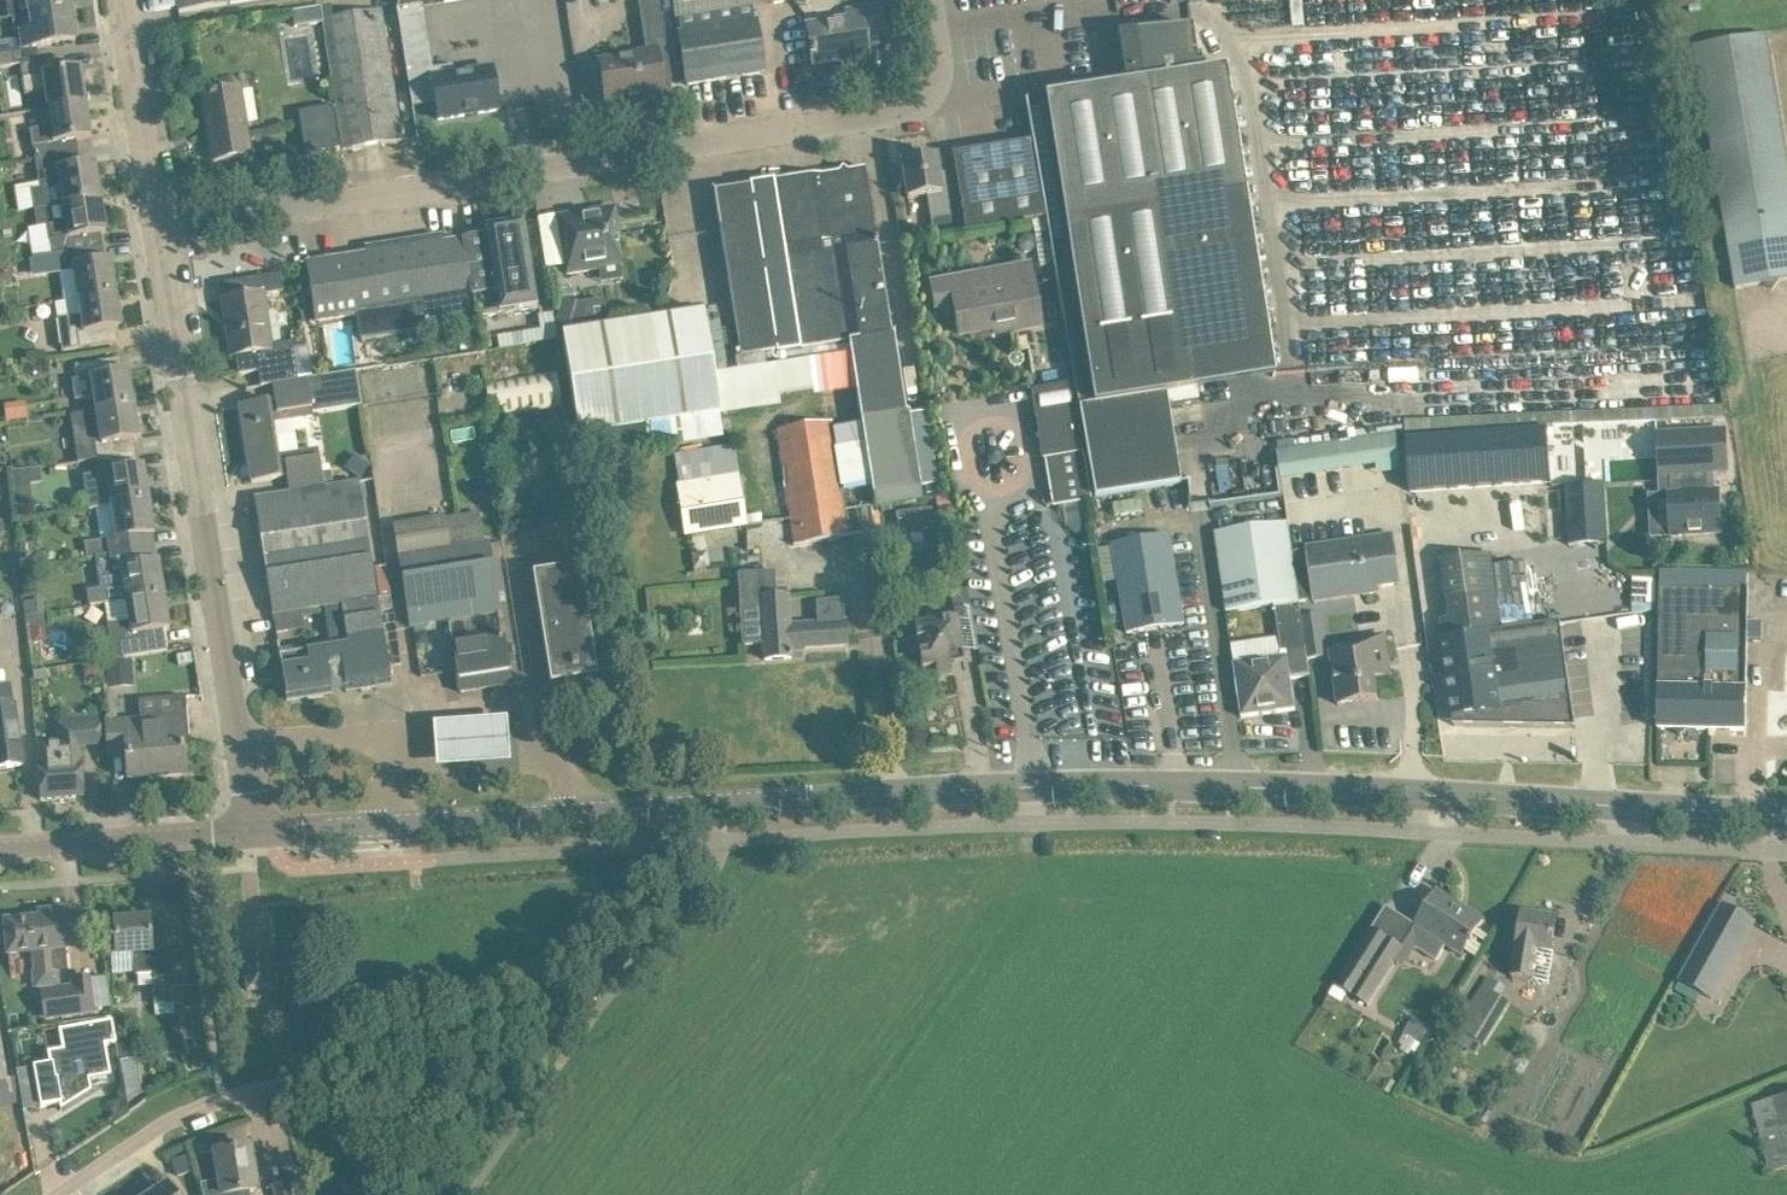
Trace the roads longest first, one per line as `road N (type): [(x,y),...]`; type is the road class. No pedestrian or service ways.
road 1 (tertiary): [(1786,815),(1235,786),(980,788),(255,832)]
road 2 (unclassified): [(159,231),(911,109),(938,80),(930,0)]
road 3 (residential): [(255,832),(159,231)]
road 4 (residential): [(55,1194),(193,1109),(321,1068)]
road 5 (tertiary): [(255,832),(0,851)]
road 6 (residential): [(159,231),(122,0)]

